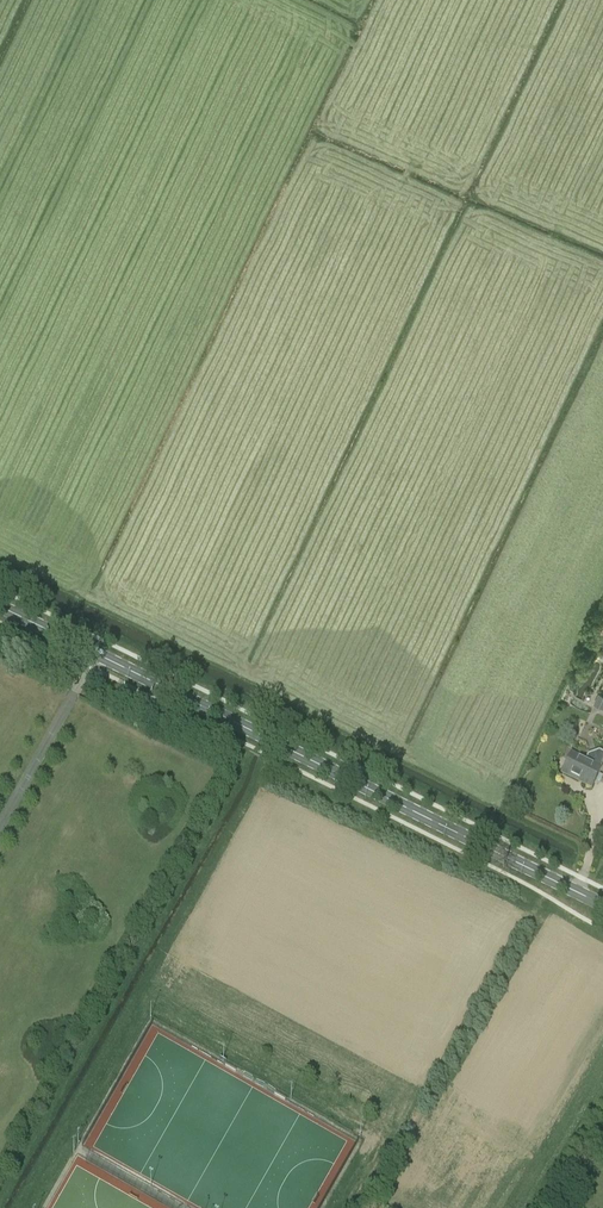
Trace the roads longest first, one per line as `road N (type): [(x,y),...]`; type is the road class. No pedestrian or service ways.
road 1 (primary): [(602,904),(0,607)]

